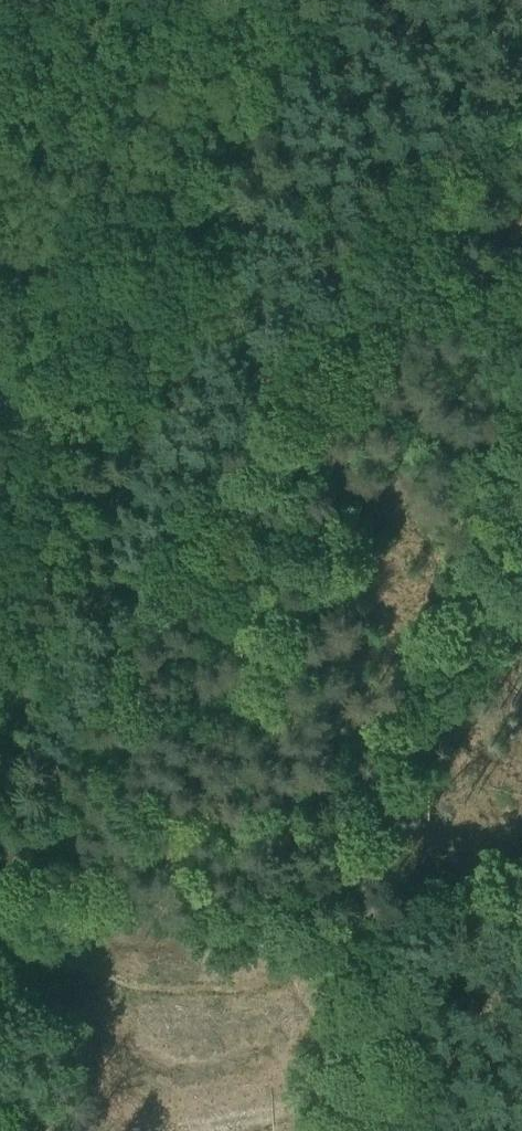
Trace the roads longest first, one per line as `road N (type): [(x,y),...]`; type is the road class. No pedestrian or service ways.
road 1 (track): [(0,874),(32,843),(109,668),(423,221)]
road 2 (track): [(423,221),(521,82)]

